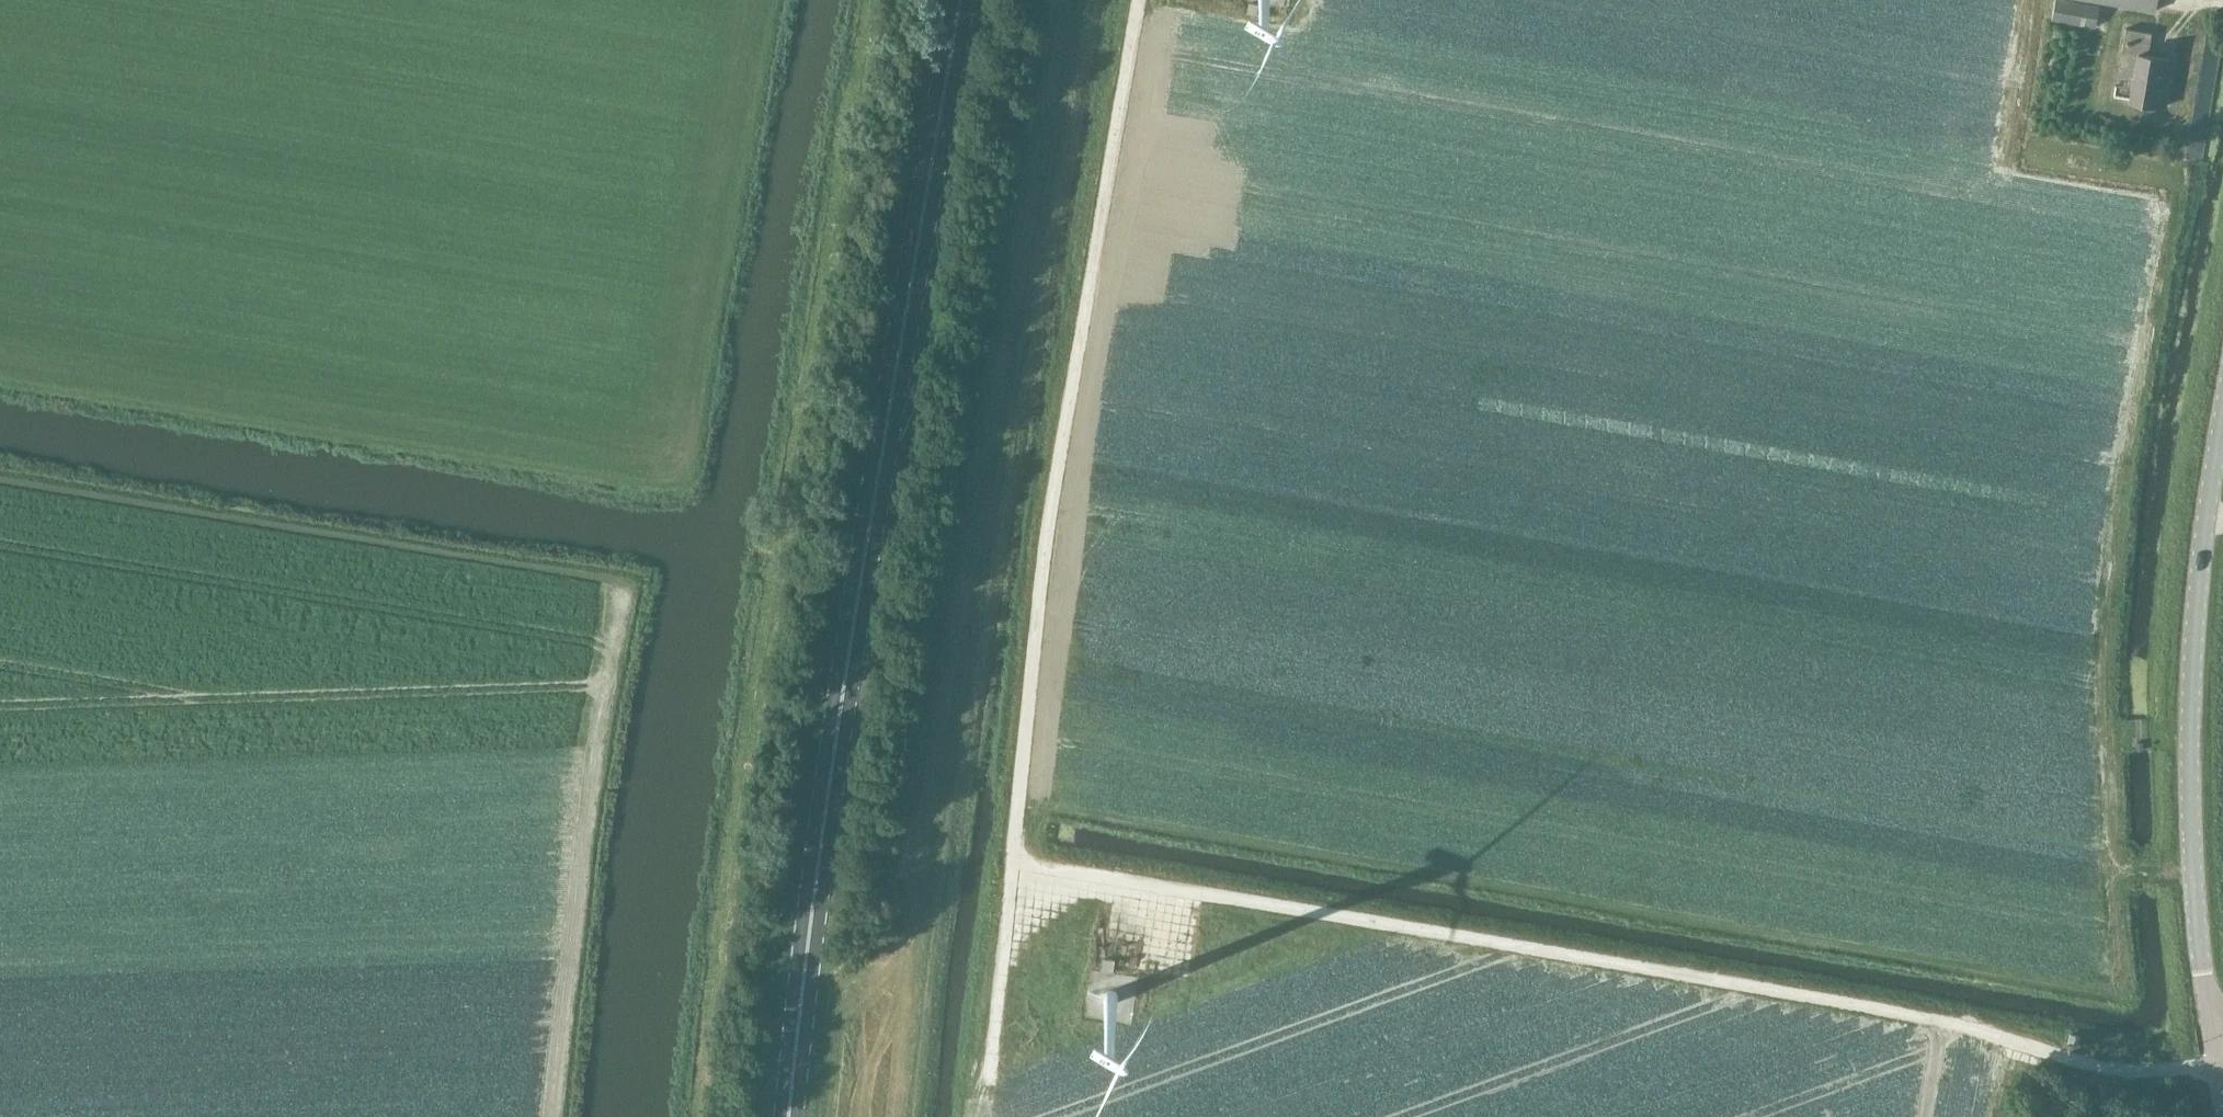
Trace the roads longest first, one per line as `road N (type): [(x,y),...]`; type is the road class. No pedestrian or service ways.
road 1 (primary): [(790,1116),(823,833),(961,0)]
road 2 (unclassified): [(2220,1054),(2203,970),(2191,764),(2203,560),(2222,424)]

